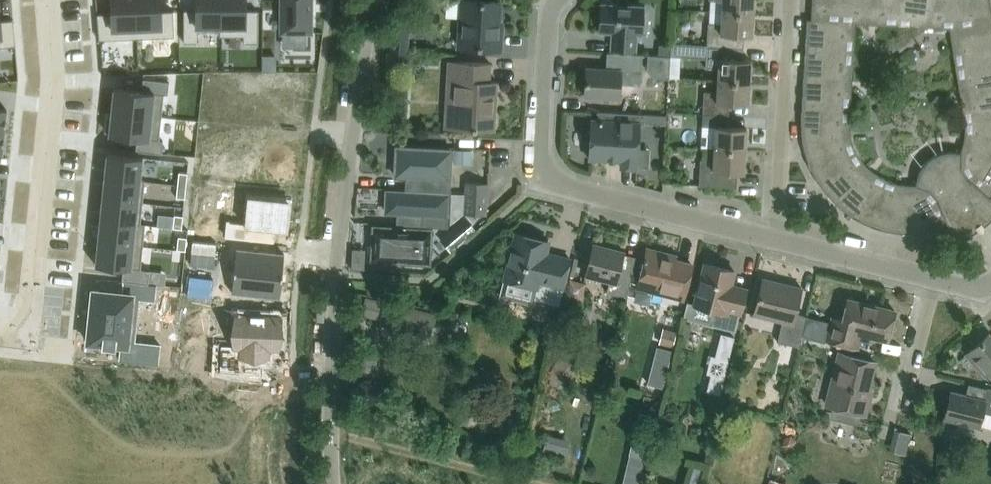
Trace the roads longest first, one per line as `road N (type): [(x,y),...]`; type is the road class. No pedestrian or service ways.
road 1 (unclassified): [(332,483),(333,273),(371,0)]
road 2 (residential): [(565,0),(551,16),(543,177),(776,243)]
road 3 (residential): [(47,0),(54,79),(23,342),(0,339)]
road 4 (residential): [(776,243),(791,0)]
road 5 (residential): [(776,243),(933,280)]
road 6 (residential): [(900,405),(933,280)]

